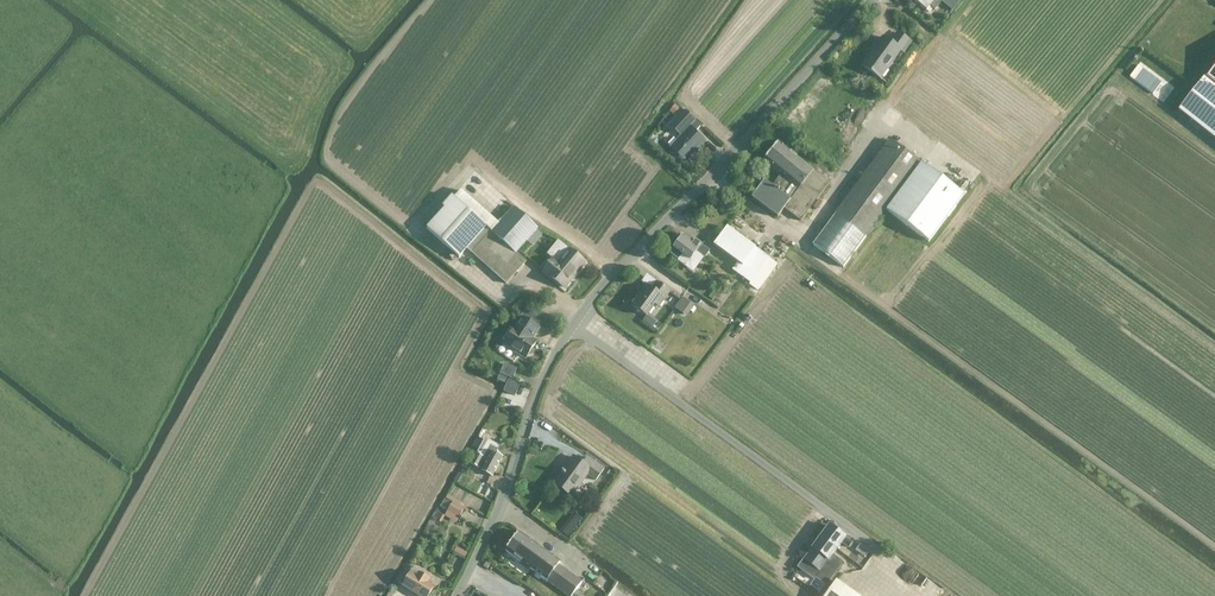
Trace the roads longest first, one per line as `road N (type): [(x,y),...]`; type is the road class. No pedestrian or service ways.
road 1 (unclassified): [(458,595),(499,509),(540,383),(580,310),(869,0)]
road 2 (track): [(580,310),(693,387),(783,272)]

